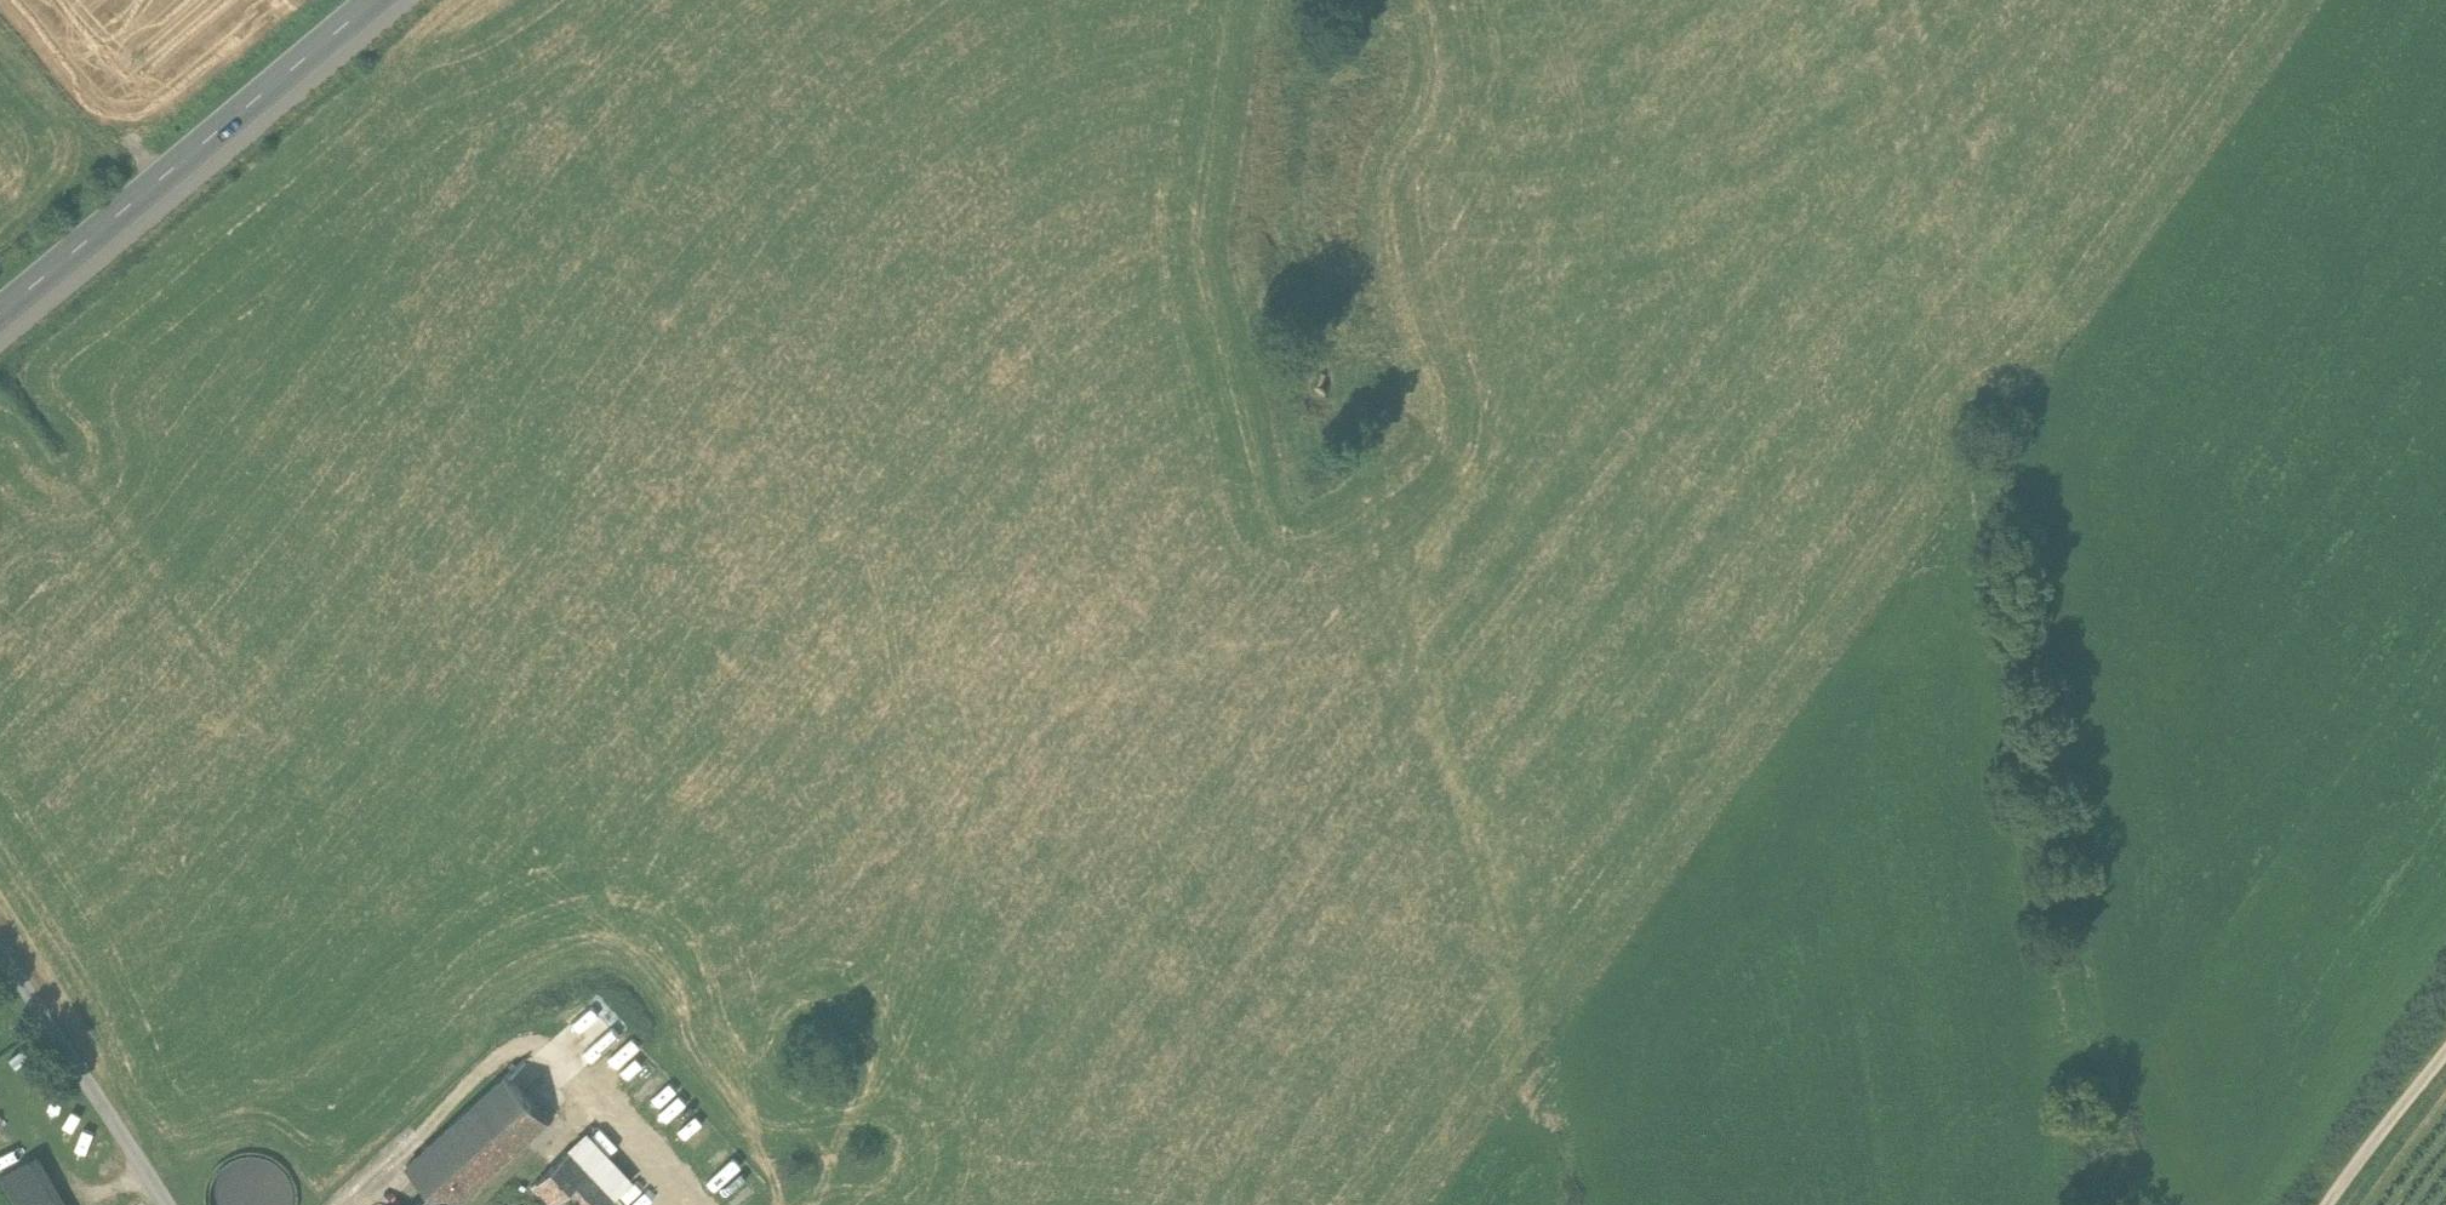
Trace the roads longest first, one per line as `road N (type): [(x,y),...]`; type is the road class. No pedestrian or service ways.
road 1 (secondary): [(365,0),(0,303)]
road 2 (unclassified): [(0,960),(168,1204)]
road 3 (track): [(2445,1050),(2326,1204)]

